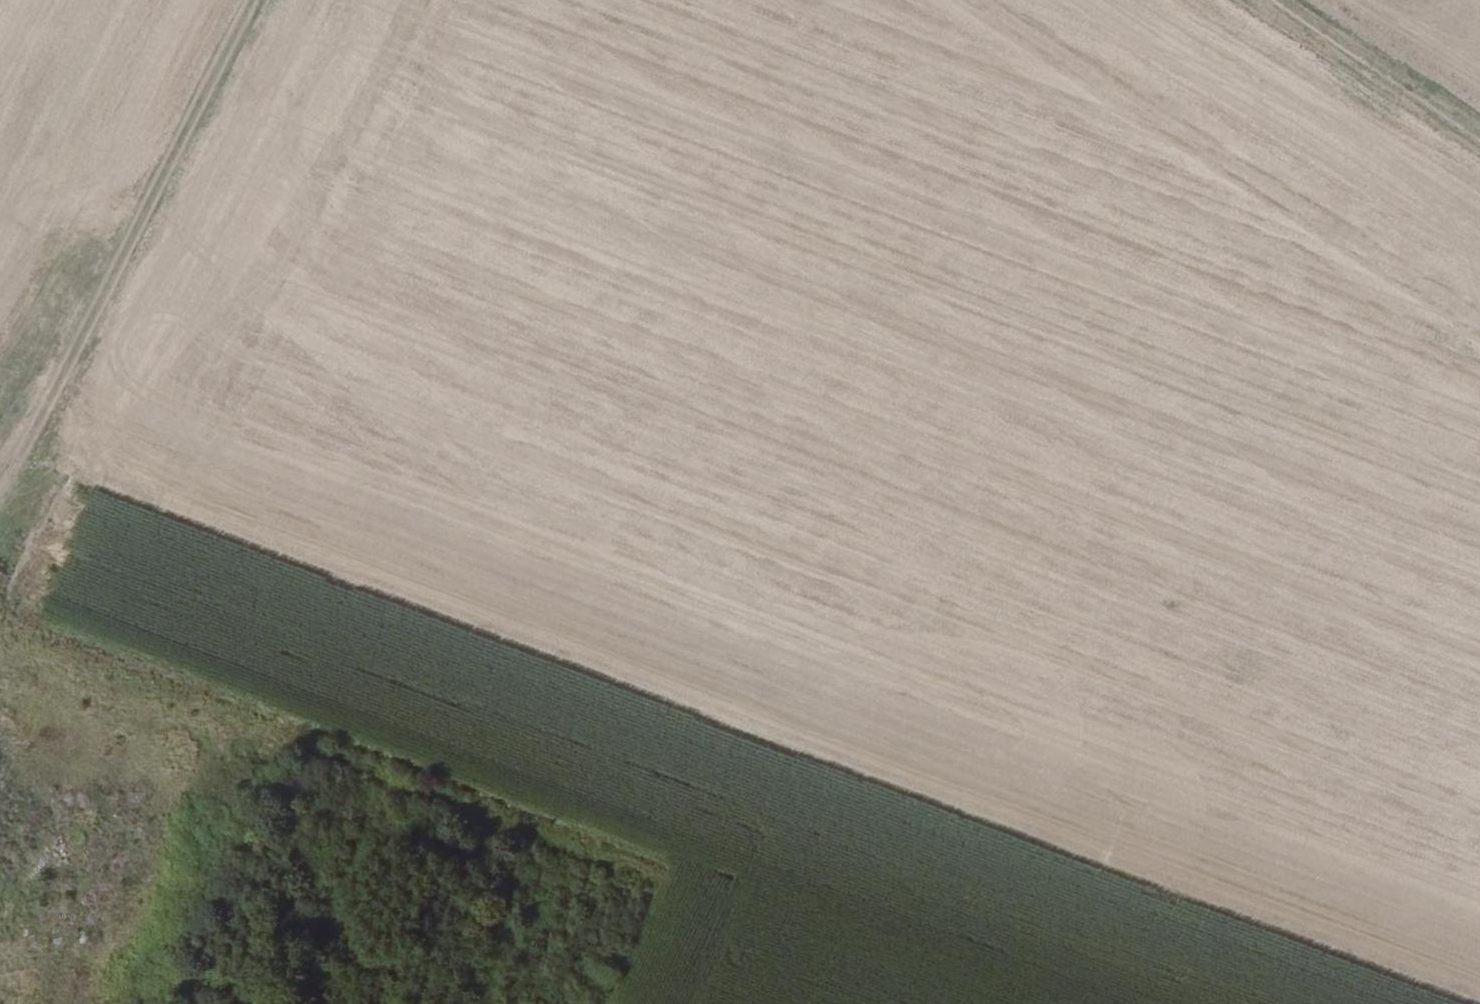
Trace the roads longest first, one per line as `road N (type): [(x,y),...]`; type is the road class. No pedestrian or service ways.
road 1 (track): [(258,0),(0,489)]
road 2 (track): [(1274,0),(1479,128)]

